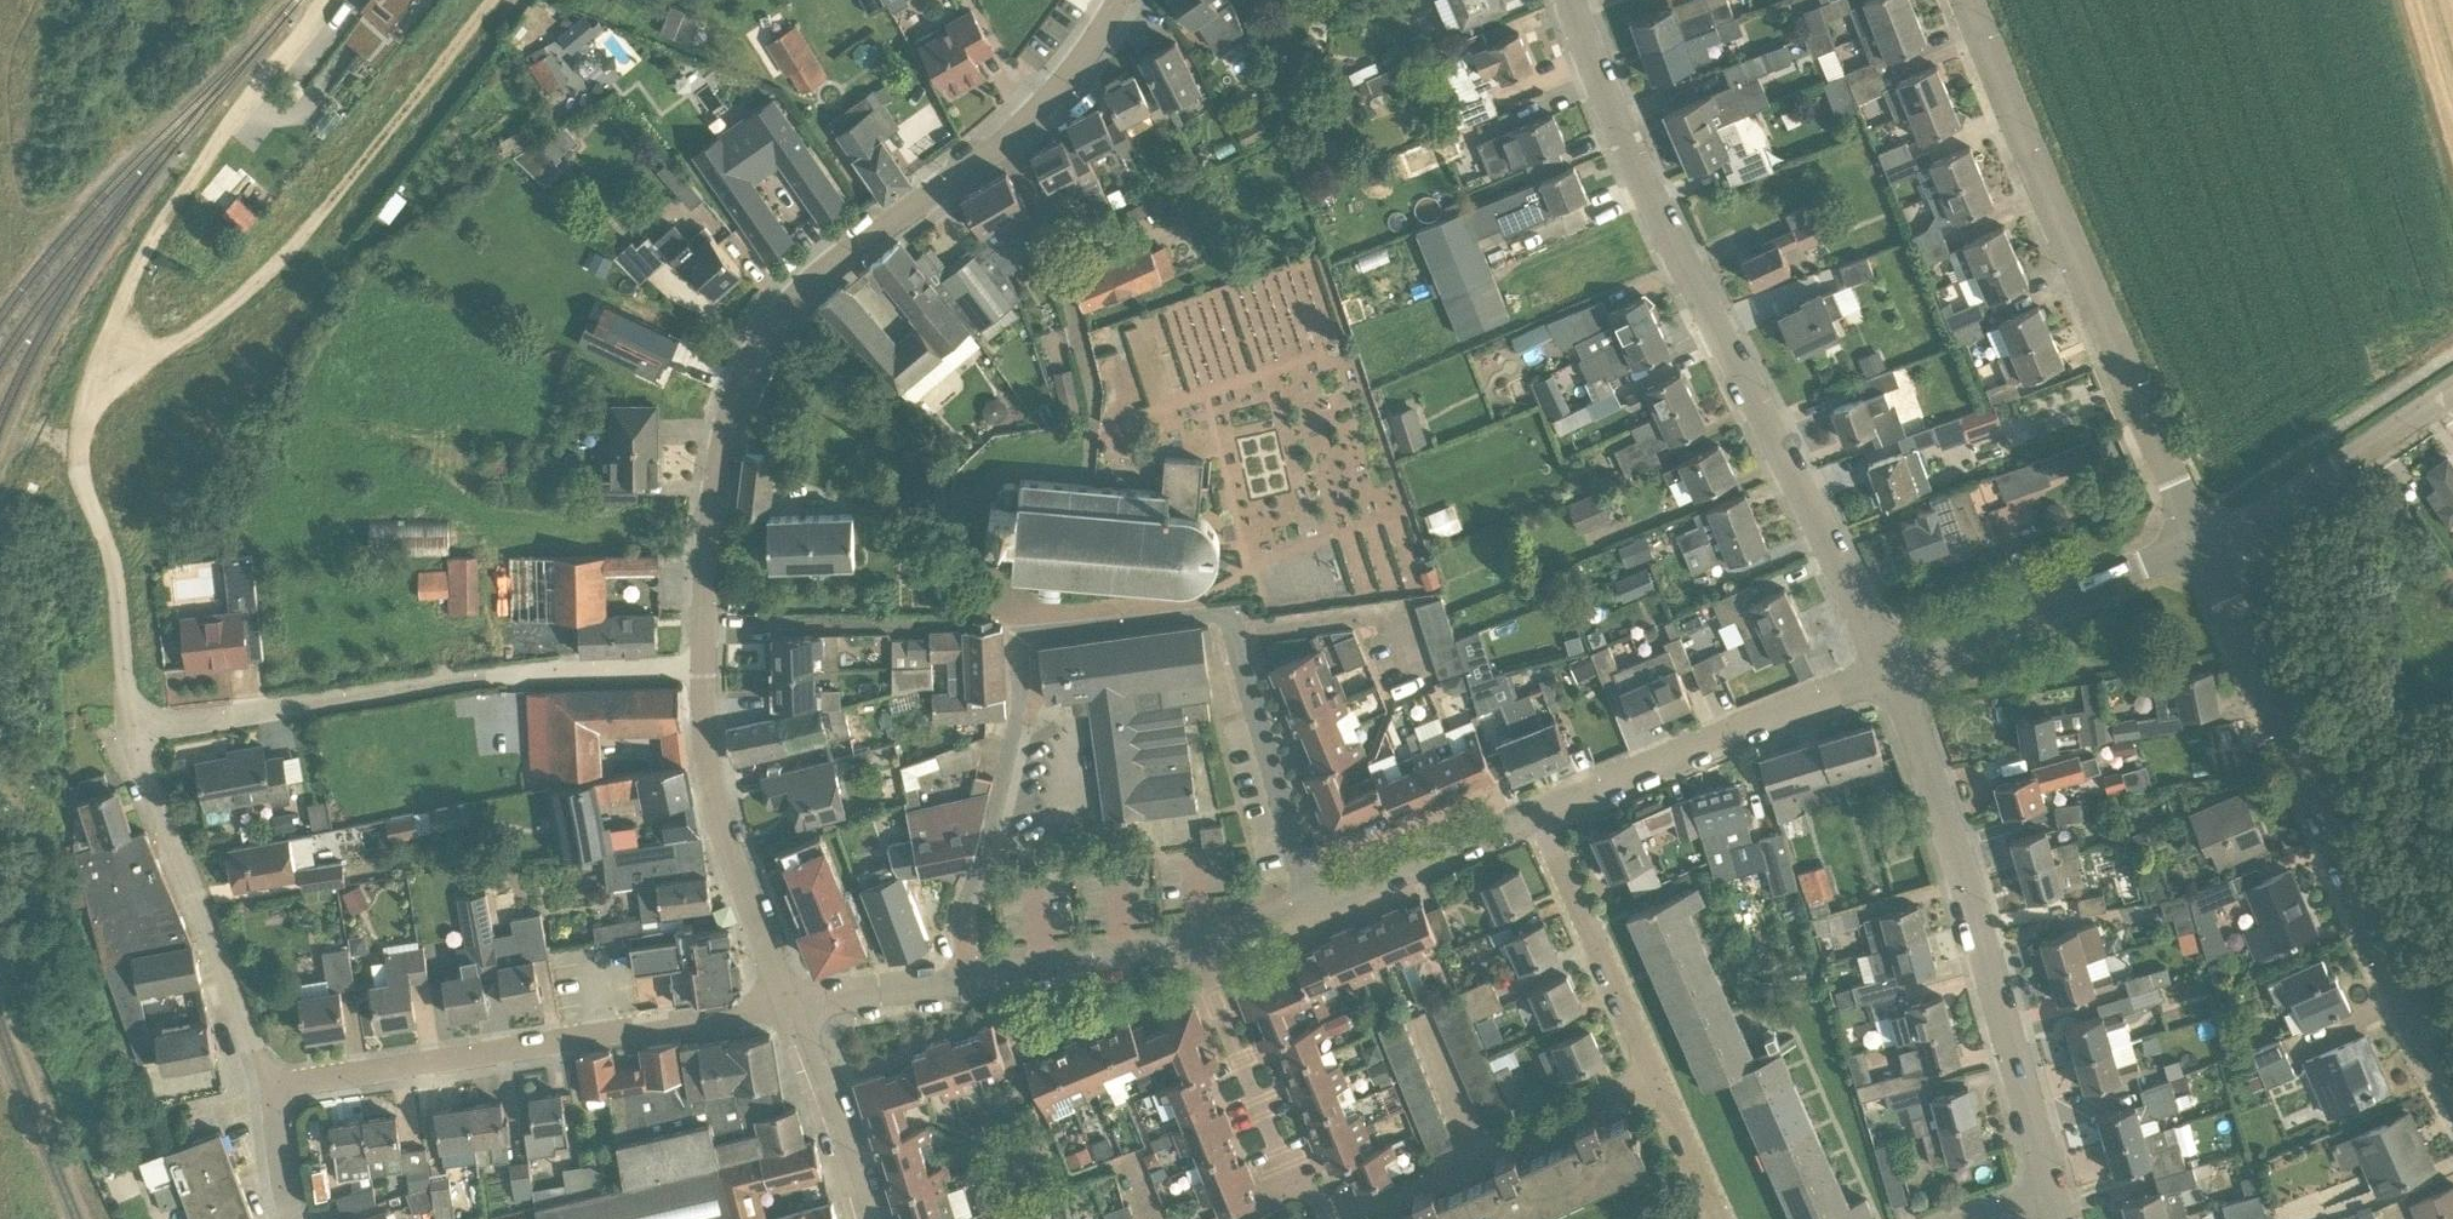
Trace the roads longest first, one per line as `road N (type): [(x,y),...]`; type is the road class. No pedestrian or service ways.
road 1 (residential): [(703,663),(719,441),(733,397),(770,338),(843,260),(1051,99),(1118,0)]
road 2 (residential): [(140,734),(111,563),(80,450),(101,352),(147,253),(328,0)]
road 3 (residential): [(1889,675),(1638,170),(1574,0)]
road 4 (residential): [(2452,1080),(2205,538)]
road 5 (residential): [(967,985),(966,911),(1026,694),(1023,632),(1221,611),(1238,637)]
road 6 (residential): [(2205,538),(1971,0)]
road 7 (residential): [(140,734),(452,680),(703,663)]
road 8 (track): [(95,383),(200,333),(282,260),(497,0)]
road 9 (residential): [(2050,1195),(1967,882),(1889,675)]
road 10 (residential): [(277,1086),(797,1008)]
road 11 (residential): [(277,1086),(140,734)]
road 12 (residential): [(1539,814),(1889,675)]
road 13 (residential): [(797,1008),(724,834),(708,771),(703,663)]
road 14 (residential): [(1335,1218),(1659,1082)]
road 15 (residential): [(1889,675),(2205,538)]
road 16 (residential): [(1335,1218),(1297,1191),(1200,945)]
road 17 (unclassified): [(2205,538),(2452,378)]
road 18 (residential): [(1659,1082),(1539,814)]
road 19 (residential): [(1316,907),(1238,637)]
road 20 (residential): [(1316,907),(1539,814)]
road 21 (residential): [(967,985),(1200,945)]
road 22 (residential): [(867,1218),(797,1008)]
road 23 (residential): [(797,1008),(967,985)]
road 24 (residential): [(1723,1218),(1659,1082)]
road 25 (residential): [(295,1218),(277,1086)]
road 26 (residential): [(1200,945),(1316,907)]

